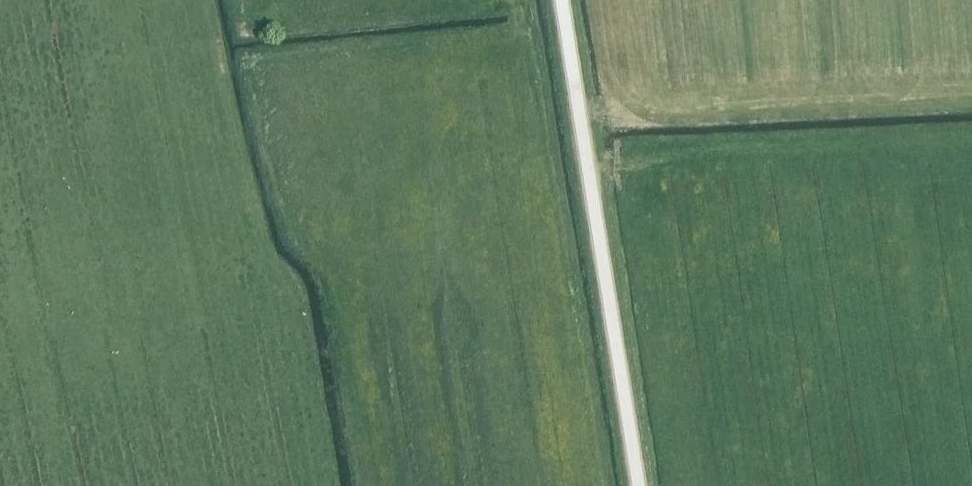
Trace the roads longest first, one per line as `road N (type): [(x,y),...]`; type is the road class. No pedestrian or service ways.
road 1 (unclassified): [(639,485),(563,0)]

